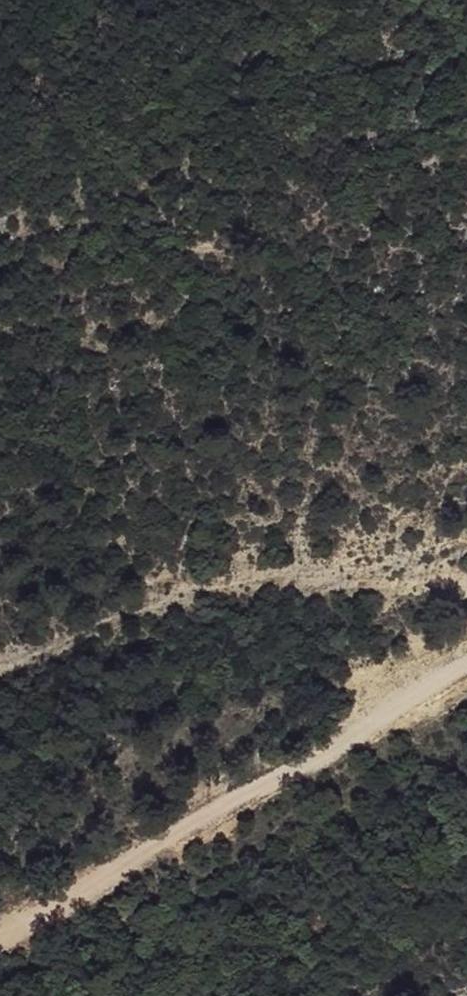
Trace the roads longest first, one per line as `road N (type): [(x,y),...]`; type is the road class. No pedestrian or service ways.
road 1 (track): [(0,944),(75,915),(192,825),(466,661)]

